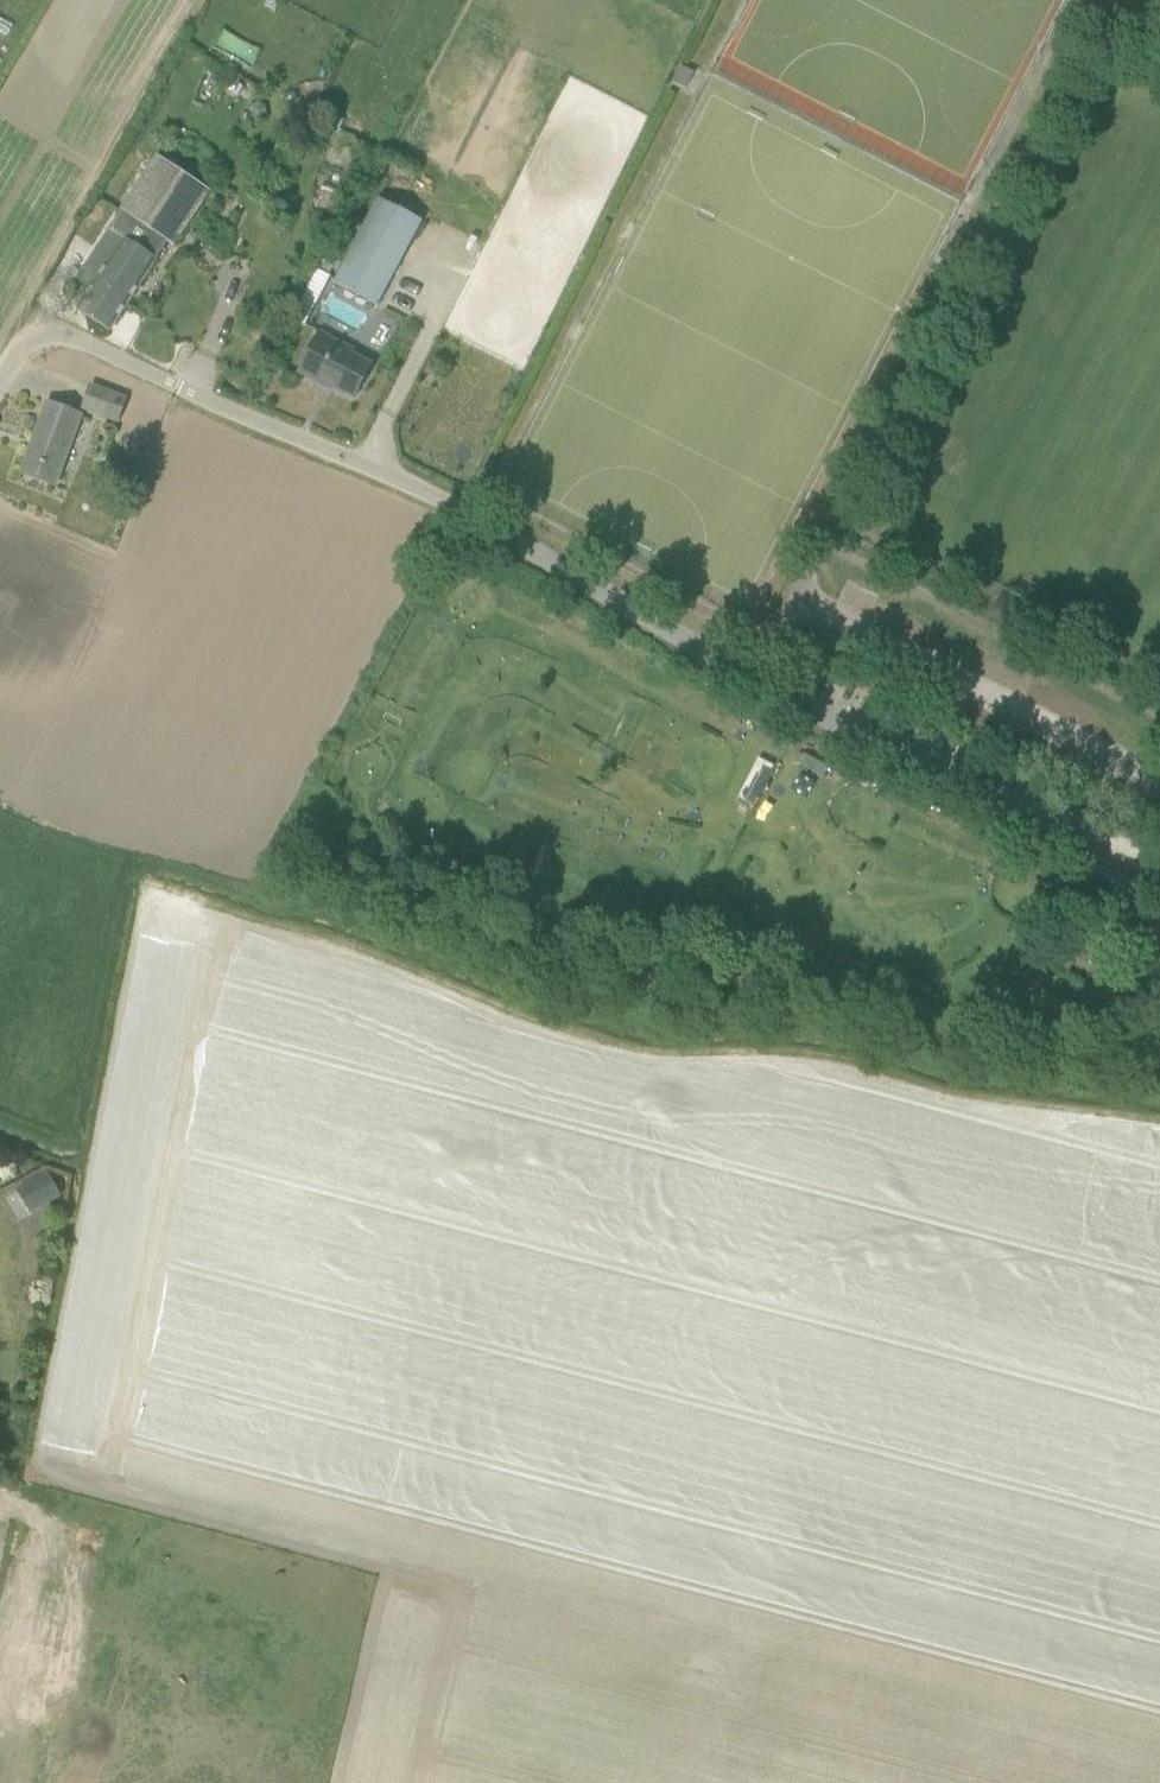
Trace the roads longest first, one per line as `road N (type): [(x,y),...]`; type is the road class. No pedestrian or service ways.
road 1 (unclassified): [(750,677),(432,493),(70,336),(22,350),(0,382)]
road 2 (unclassified): [(1159,897),(750,677)]
road 3 (unclassified): [(750,677),(934,326)]
road 4 (track): [(1159,996),(1042,939)]

